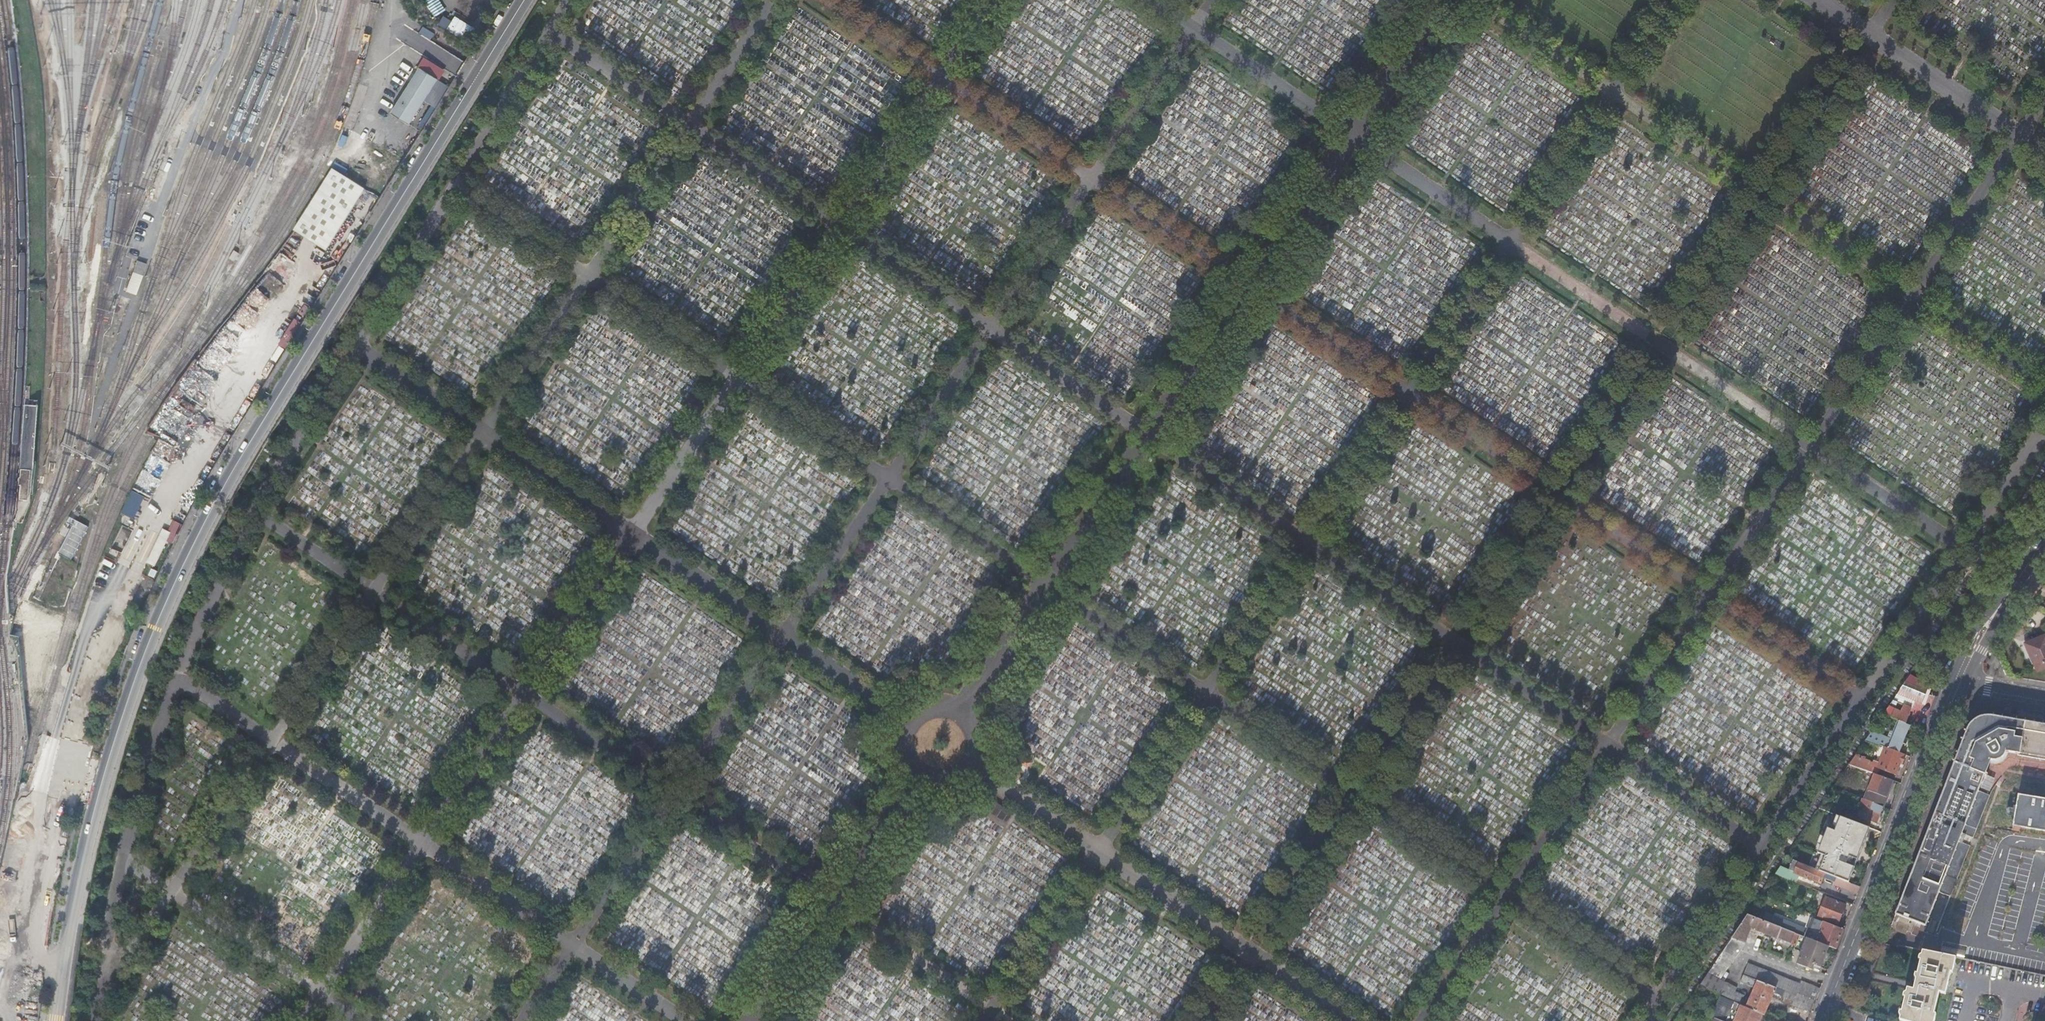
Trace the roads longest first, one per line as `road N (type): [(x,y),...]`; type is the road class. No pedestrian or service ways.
road 1 (tertiary): [(521,0),(228,473),(165,596),(84,838),(53,1020)]
road 2 (track): [(1869,37),(1249,952)]
road 3 (tertiary): [(2018,579),(1962,655),(1842,969)]
road 4 (tertiary): [(1842,969),(1965,681)]

